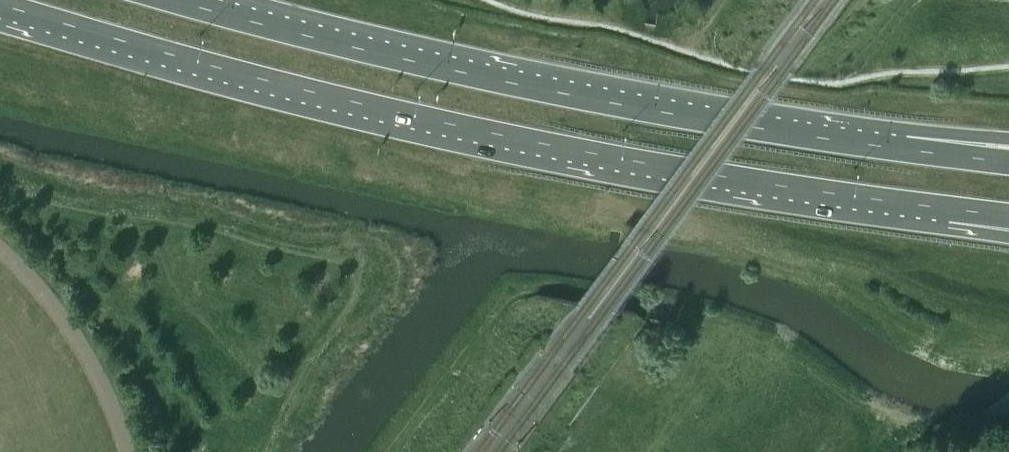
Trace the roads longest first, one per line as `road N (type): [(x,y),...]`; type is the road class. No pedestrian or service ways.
road 1 (primary): [(0,4),(289,85),(497,131),(730,177),(950,208)]
road 2 (primary): [(905,150),(518,80),(180,0)]
road 3 (track): [(1008,67),(873,75),(835,85),(684,51)]
road 4 (track): [(684,51),(491,0)]

